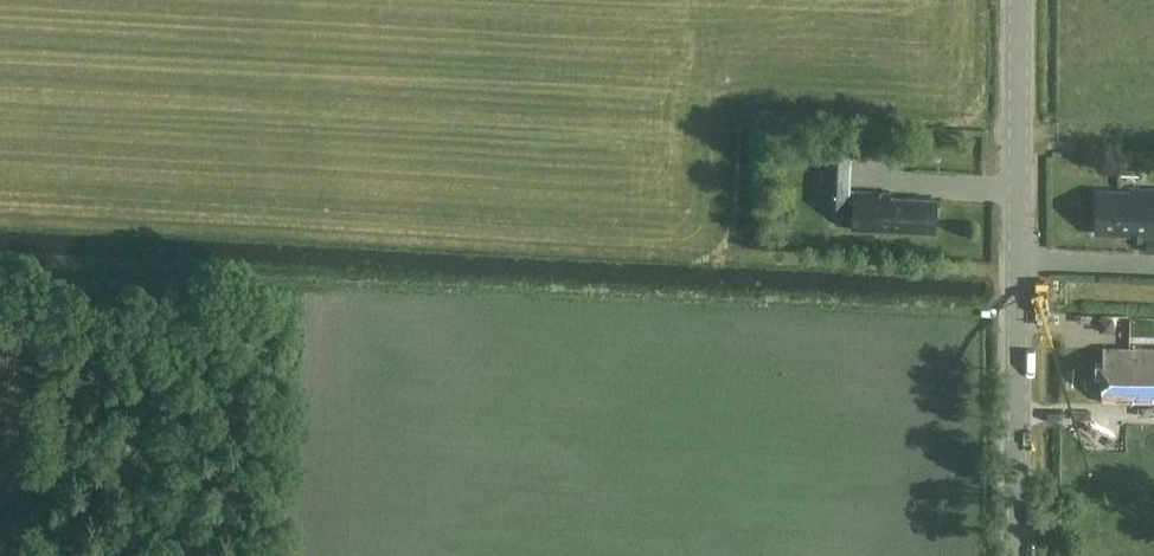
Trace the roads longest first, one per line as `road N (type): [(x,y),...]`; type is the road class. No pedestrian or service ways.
road 1 (track): [(181,267),(1018,302)]
road 2 (tertiary): [(1017,555),(1020,0)]
road 3 (track): [(0,262),(181,267)]

